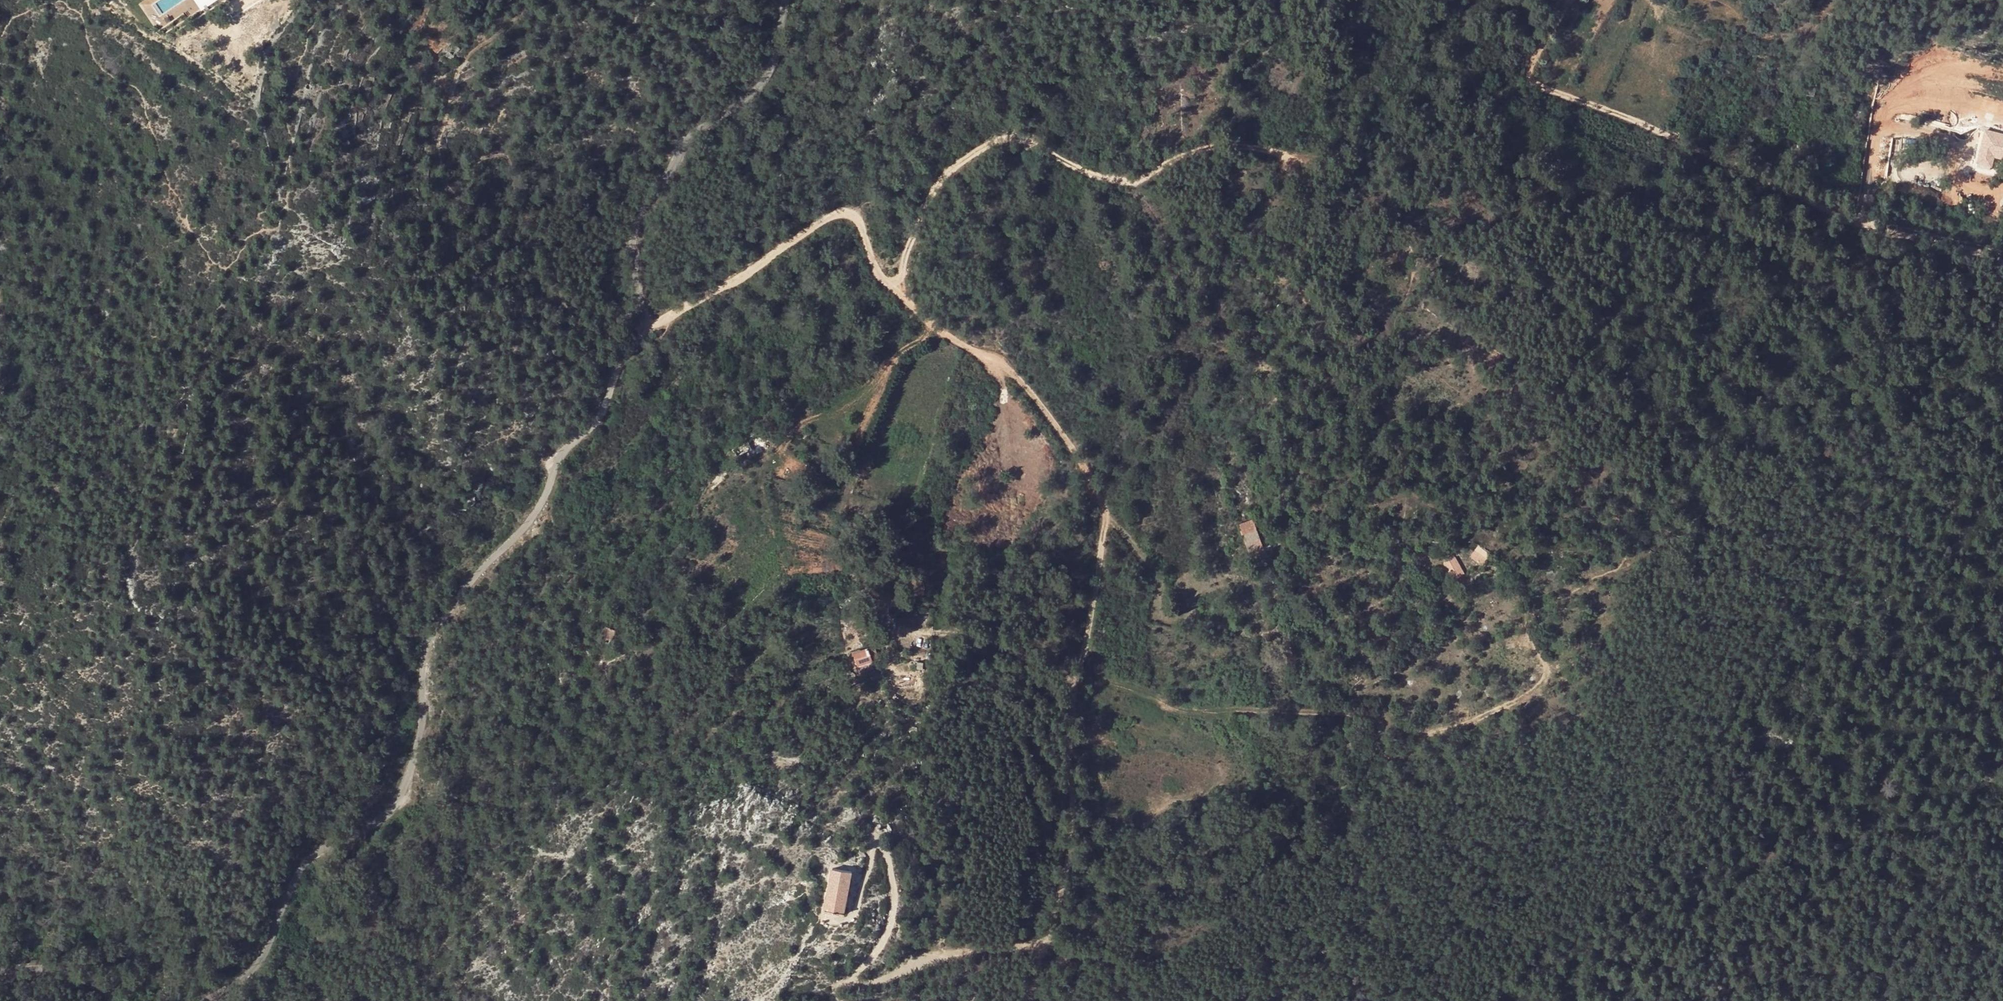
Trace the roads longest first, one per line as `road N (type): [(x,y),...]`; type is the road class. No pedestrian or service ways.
road 1 (unclassified): [(218,1000),(266,962),(316,856),(399,806),(431,719),(432,645),(492,560),(533,522),(560,461),(603,417),(622,364),(649,332),(635,227),(689,148),(773,74),(786,0)]
road 2 (track): [(1022,1000),(1055,934),(1106,512),(1062,433),(1007,367),(943,334),(887,282),(855,218),(838,212),(649,332)]
road 3 (unclassified): [(0,971),(53,968),(100,980),(112,1000)]

